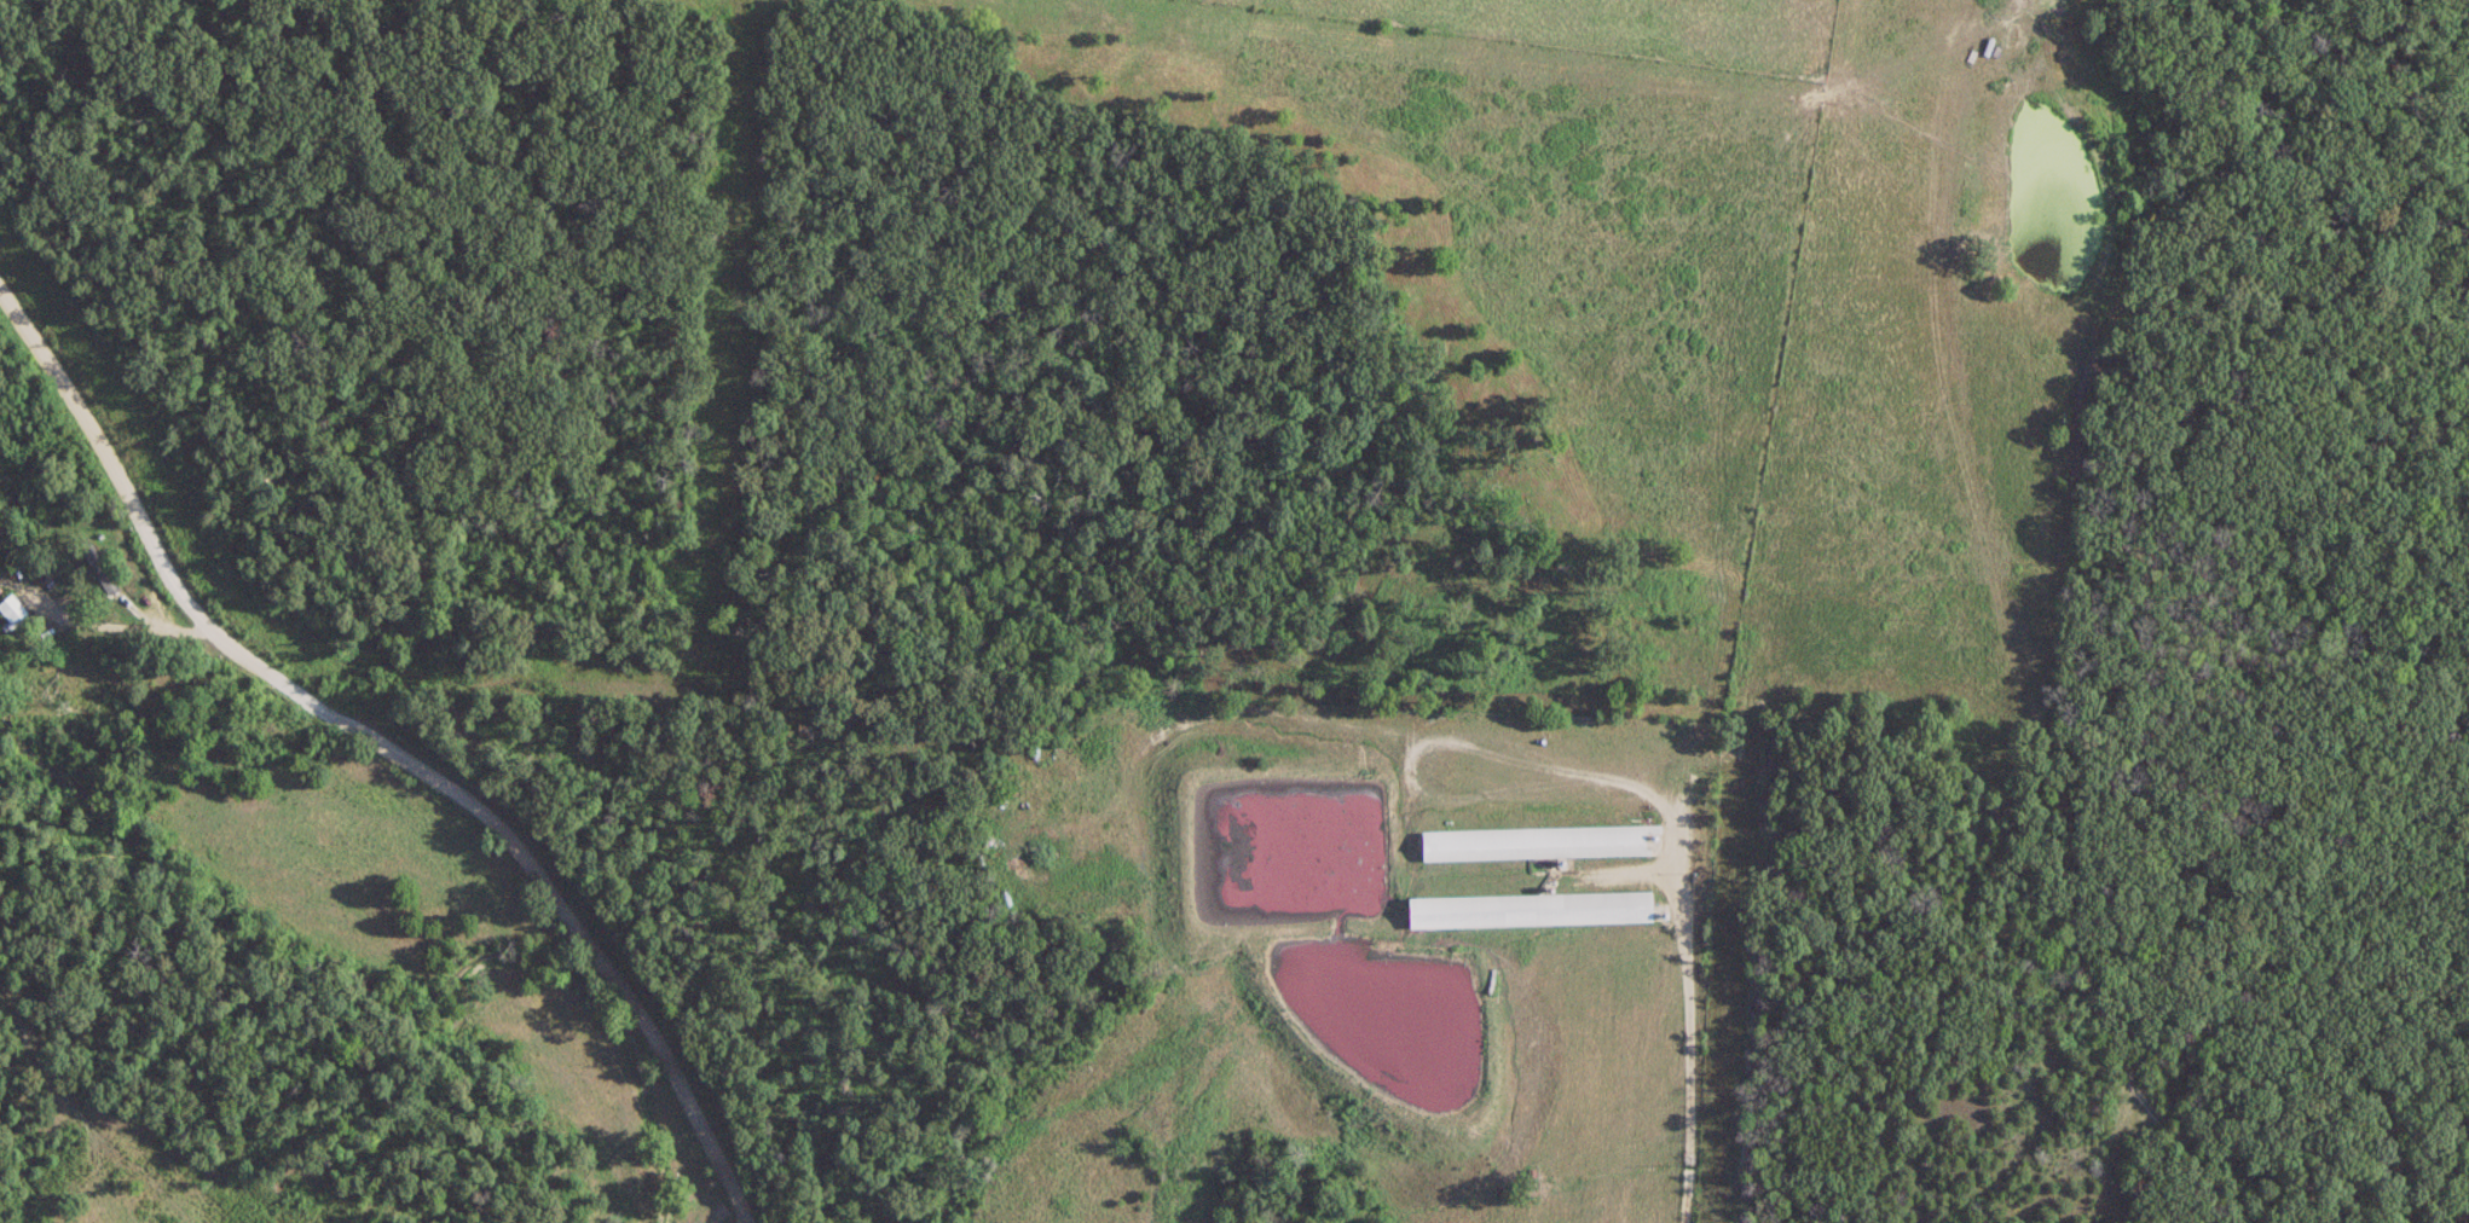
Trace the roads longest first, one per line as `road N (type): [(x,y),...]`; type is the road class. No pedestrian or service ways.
road 1 (residential): [(742,1222),(578,931),(473,808),(213,632),(0,297)]

